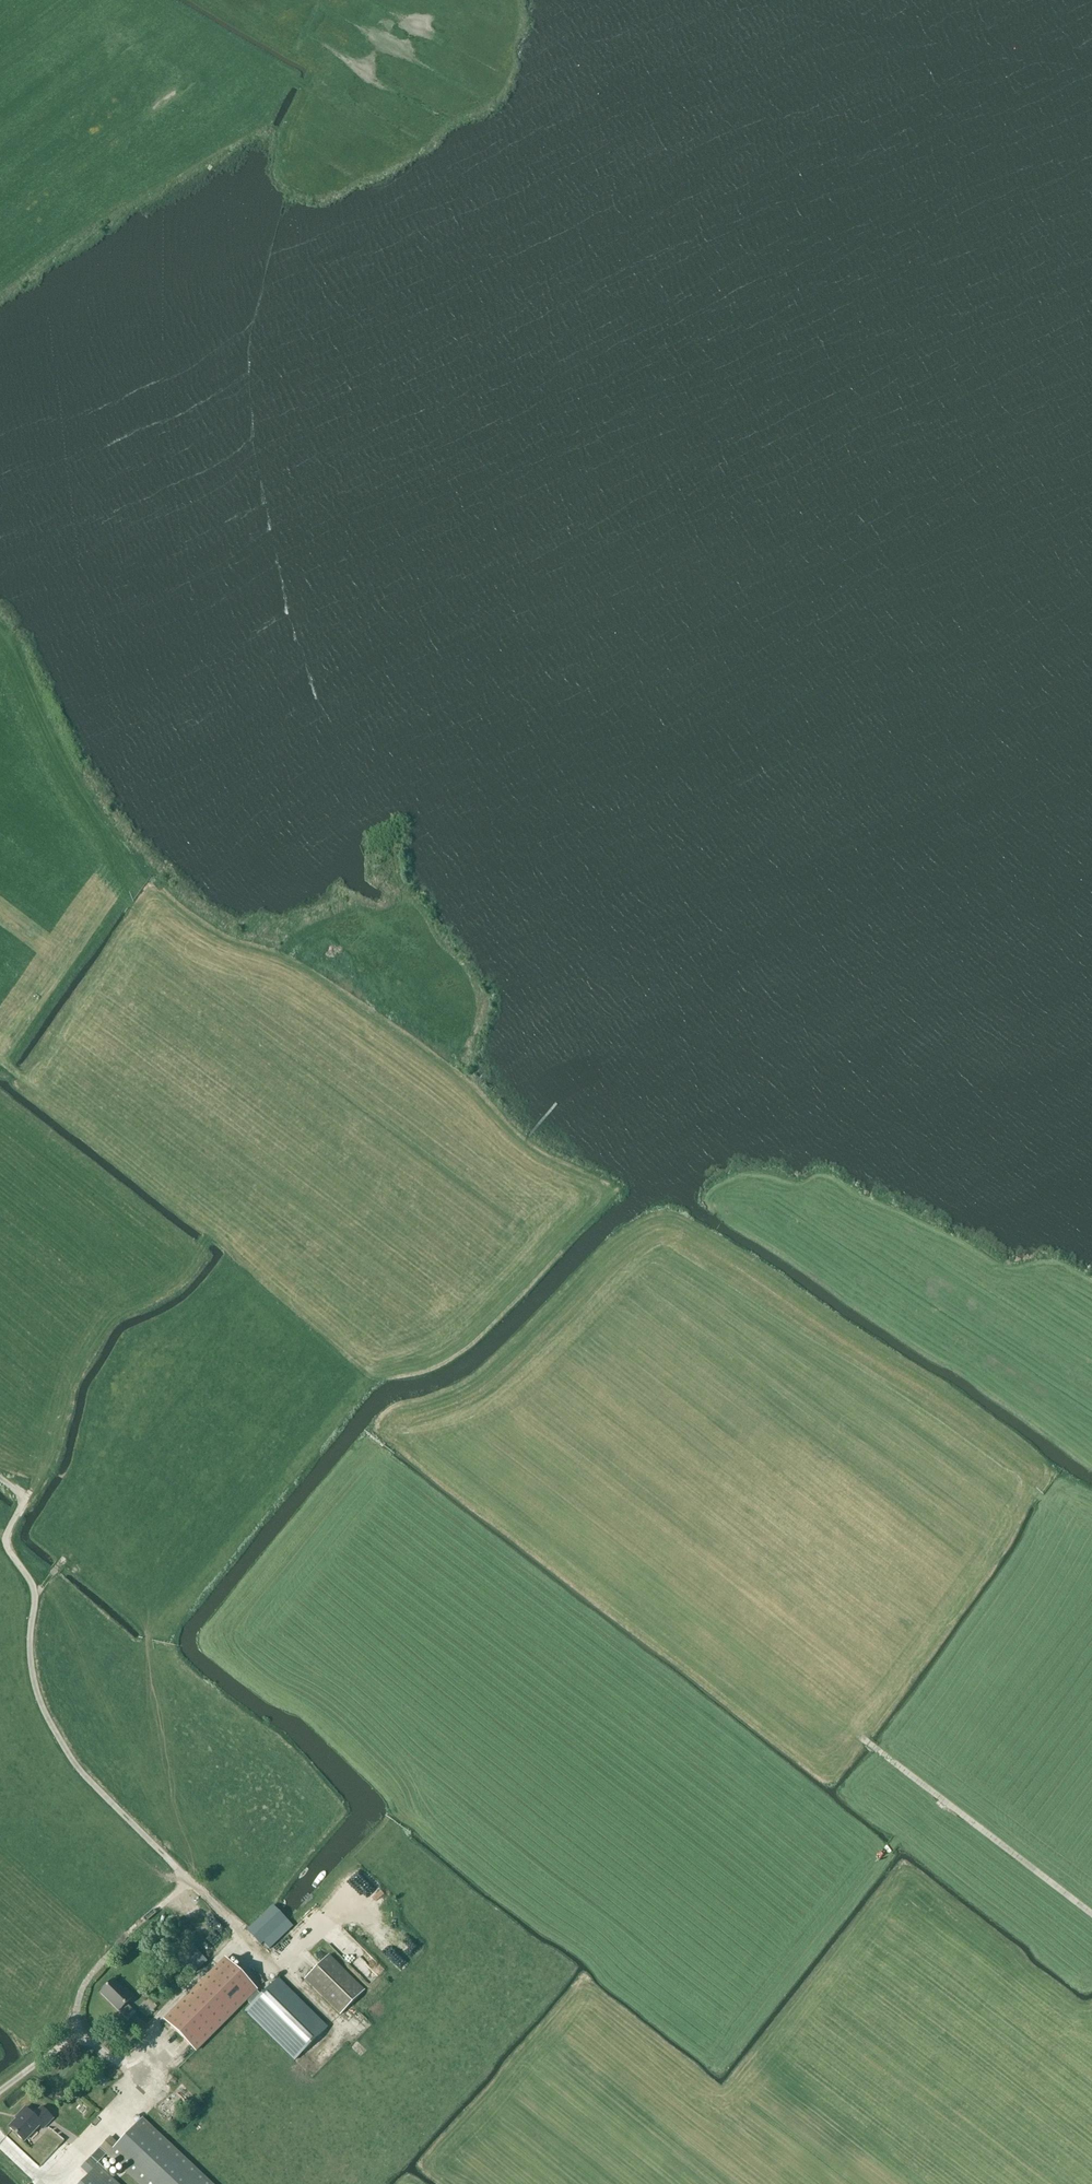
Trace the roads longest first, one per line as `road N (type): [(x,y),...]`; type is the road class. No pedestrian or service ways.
road 1 (track): [(1091,1914),(863,1739)]

